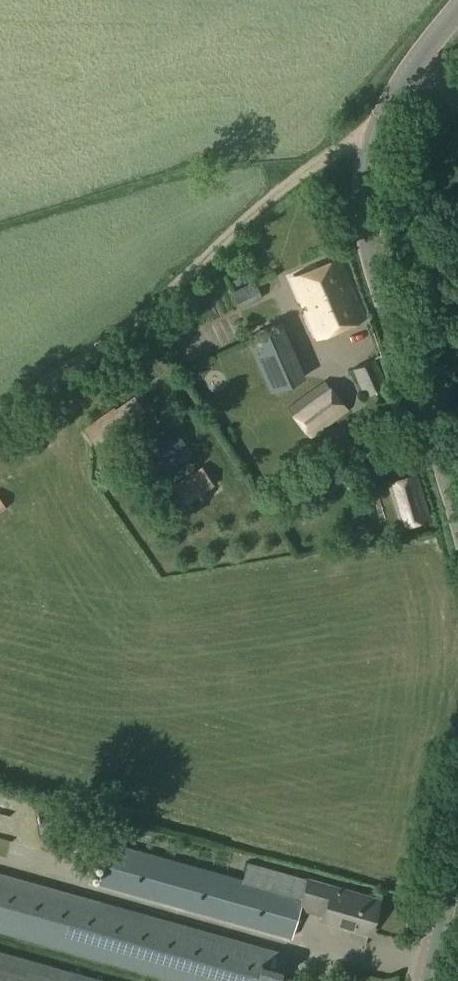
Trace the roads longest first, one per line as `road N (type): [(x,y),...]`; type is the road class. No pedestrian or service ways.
road 1 (tertiary): [(457,494),(378,268),(365,206),(368,149),(383,101),(457,6)]
road 2 (track): [(377,121),(241,222),(193,277),(0,410)]
road 3 (tertiary): [(426,980),(457,864)]

